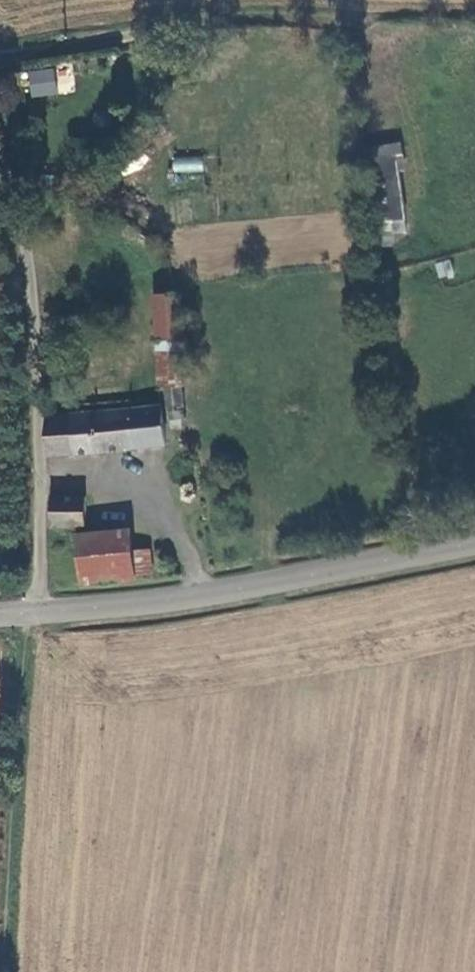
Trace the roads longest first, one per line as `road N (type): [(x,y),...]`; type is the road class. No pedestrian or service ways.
road 1 (unclassified): [(38,615),(44,466),(30,243),(0,141)]
road 2 (tertiary): [(38,615),(124,609),(474,542)]

